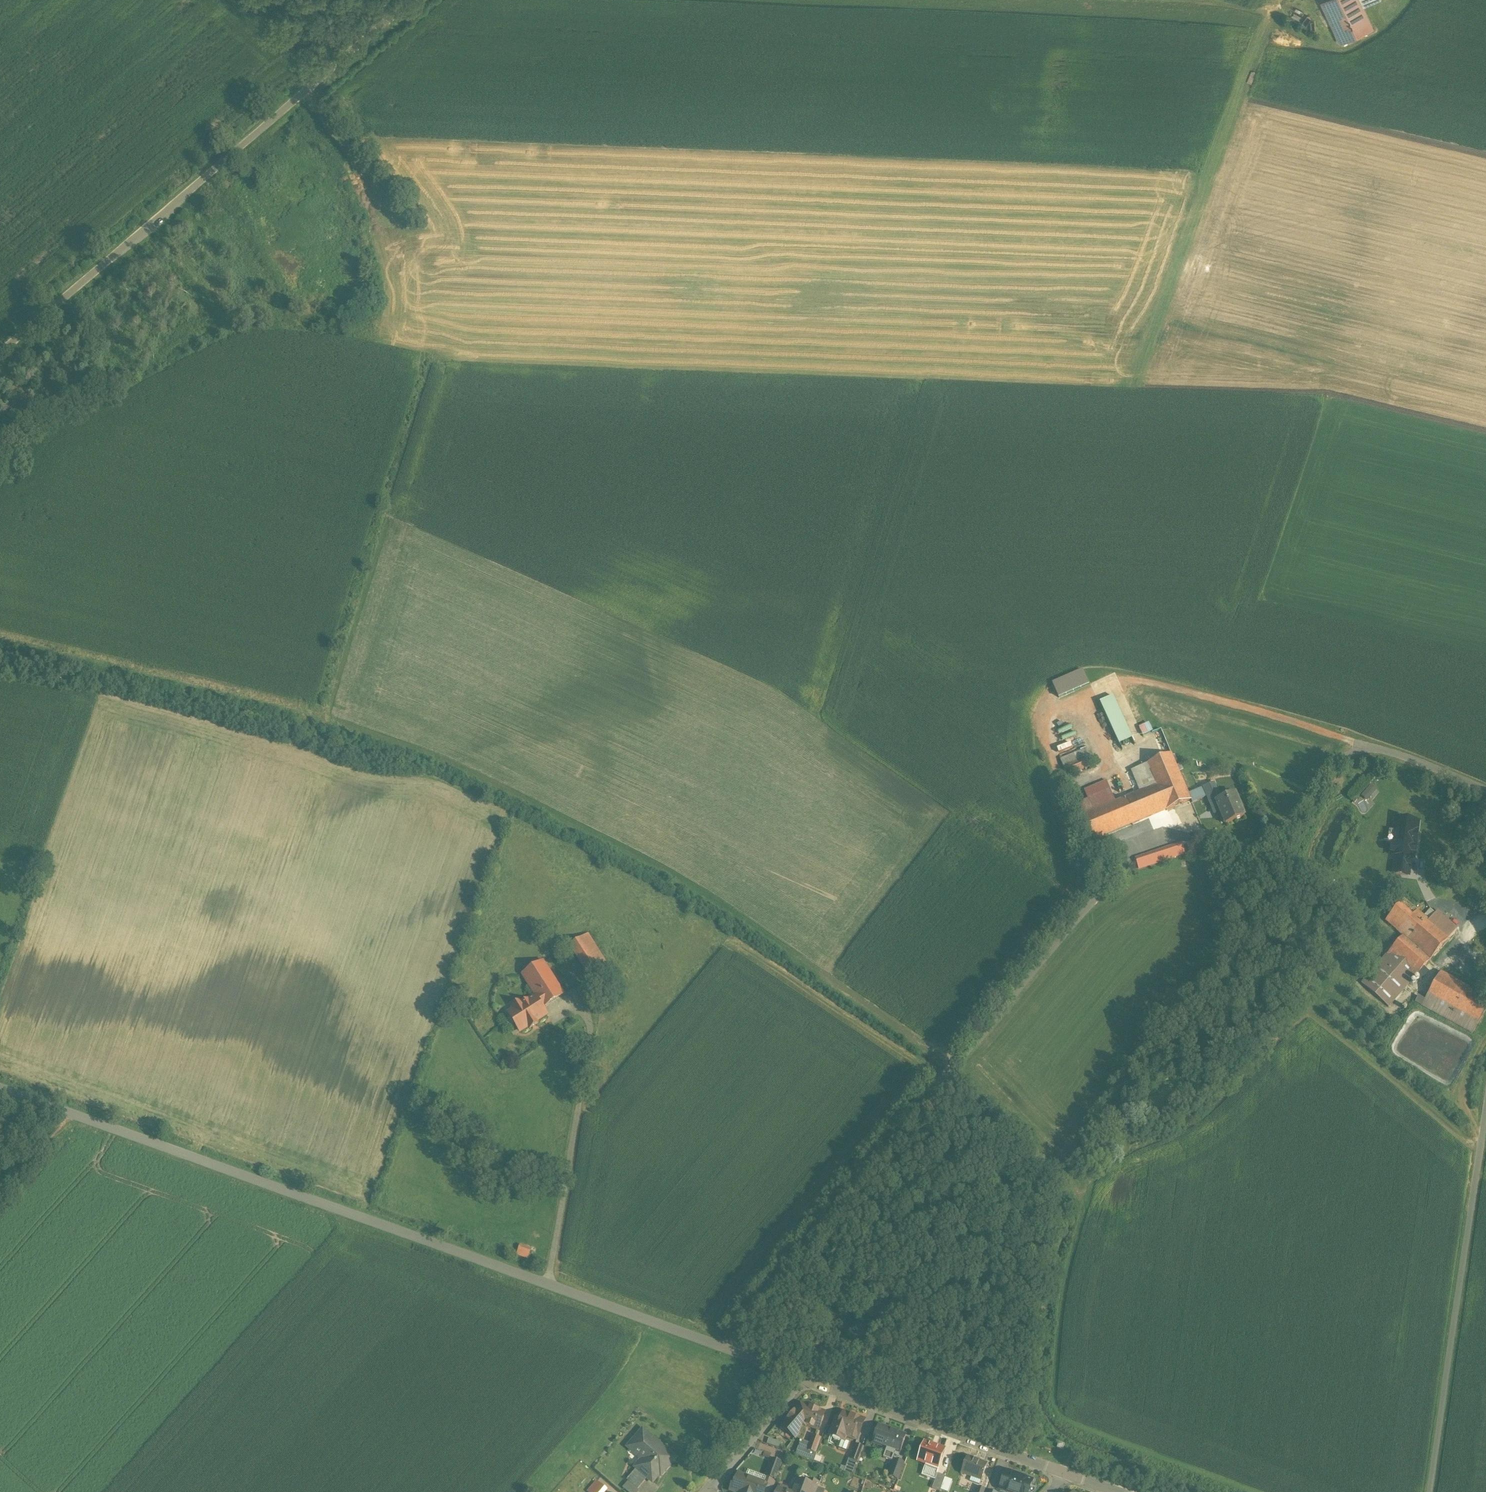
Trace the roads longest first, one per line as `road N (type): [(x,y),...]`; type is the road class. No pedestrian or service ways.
road 1 (unclassified): [(805,1380),(0,1087)]
road 2 (unclassified): [(410,0),(0,354)]
road 3 (unclassified): [(1430,1491),(1485,1111)]
road 4 (unclassified): [(1068,1474),(805,1380)]
road 5 (unclassified): [(805,1380),(709,1491)]

